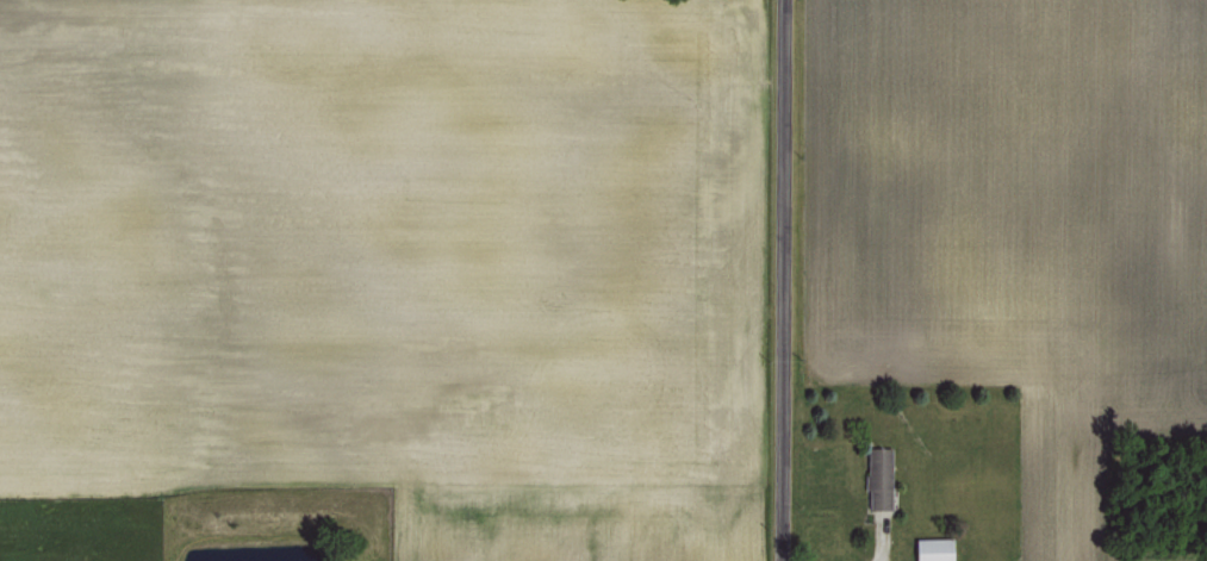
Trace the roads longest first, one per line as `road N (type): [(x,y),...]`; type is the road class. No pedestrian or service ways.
road 1 (residential): [(779,560),(783,0)]

